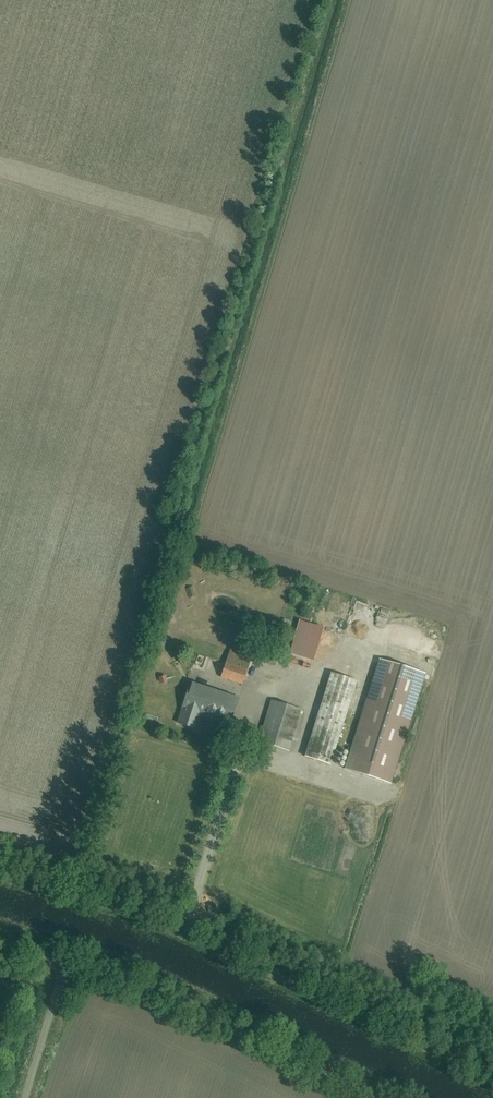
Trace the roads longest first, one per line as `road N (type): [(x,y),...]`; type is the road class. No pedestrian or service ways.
road 1 (unclassified): [(0,870),(185,927),(492,1078)]
road 2 (unclassified): [(69,959),(147,986),(374,1097)]
road 3 (unclassified): [(69,959),(26,1097)]

